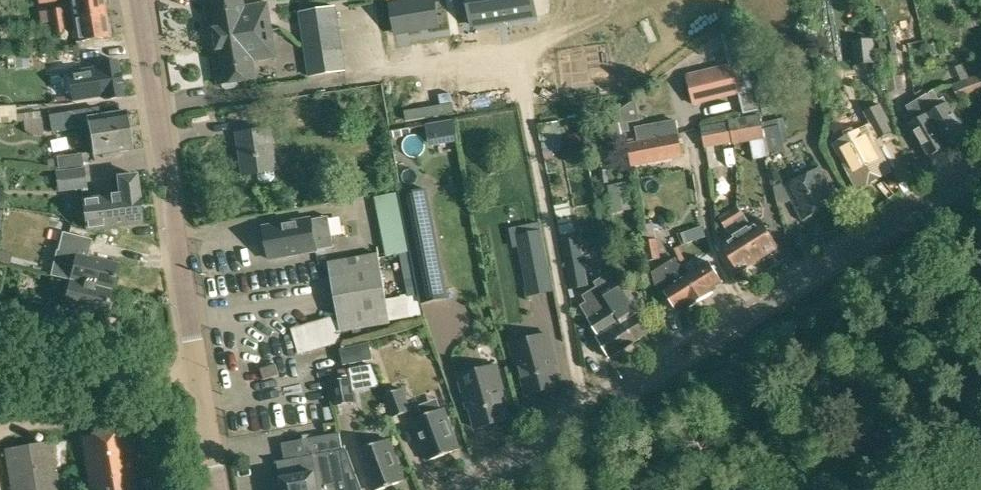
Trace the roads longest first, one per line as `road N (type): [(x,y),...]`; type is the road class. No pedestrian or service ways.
road 1 (secondary): [(468,489),(980,176)]
road 2 (tertiary): [(215,489),(136,0)]
road 3 (track): [(182,380),(0,363)]

